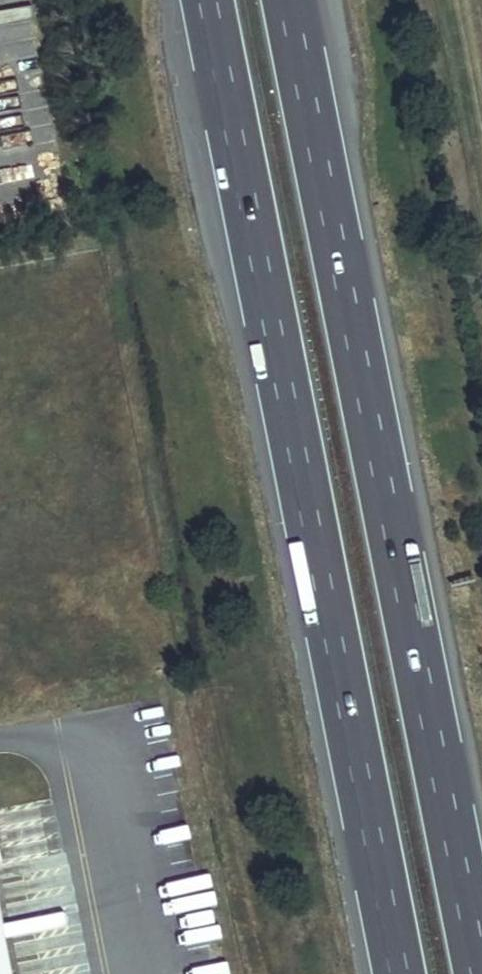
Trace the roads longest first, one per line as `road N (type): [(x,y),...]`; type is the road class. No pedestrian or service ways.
road 1 (motorway): [(478,973),(287,0)]
road 2 (motorway): [(207,0),(398,973)]

